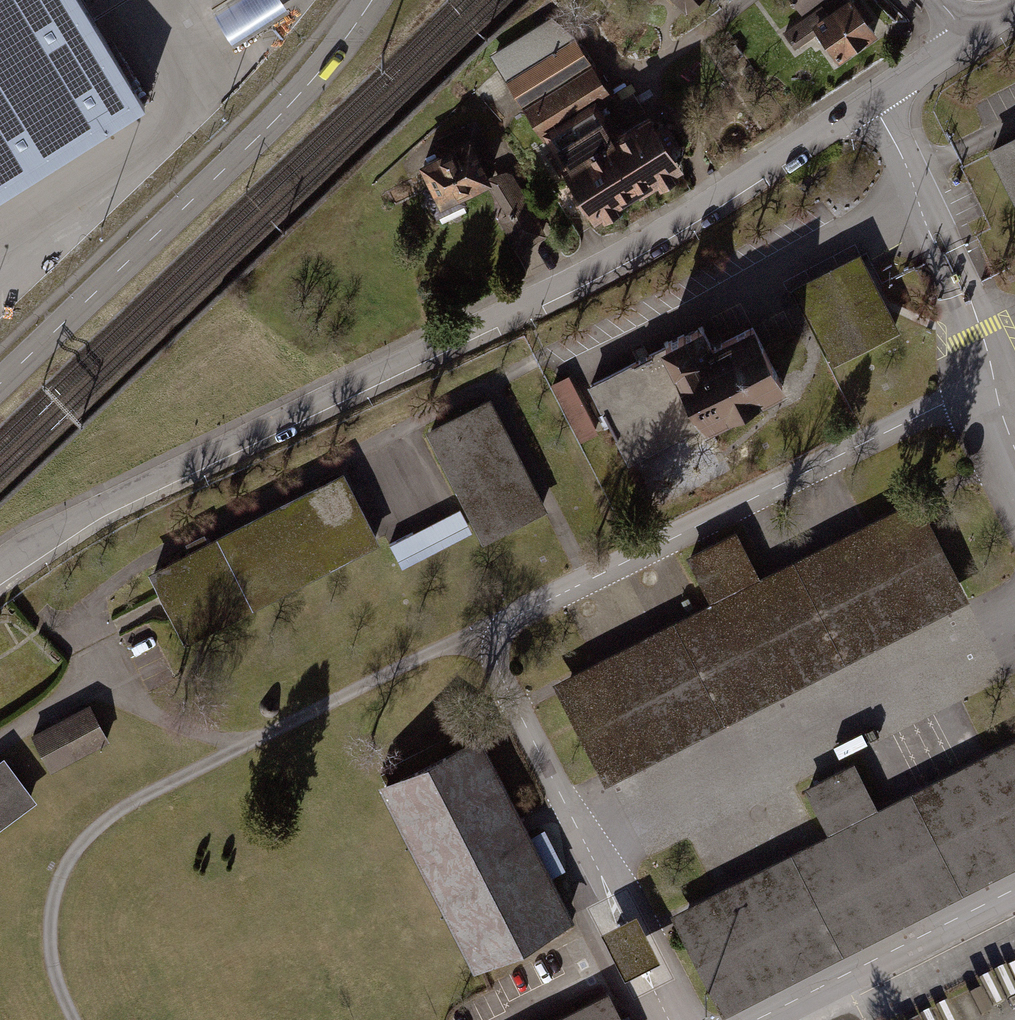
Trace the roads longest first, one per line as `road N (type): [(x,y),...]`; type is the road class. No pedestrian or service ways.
road 1 (residential): [(0,569),(36,539),(649,246),(969,37)]
road 2 (tertiary): [(371,0),(326,66),(255,142),(0,387)]

